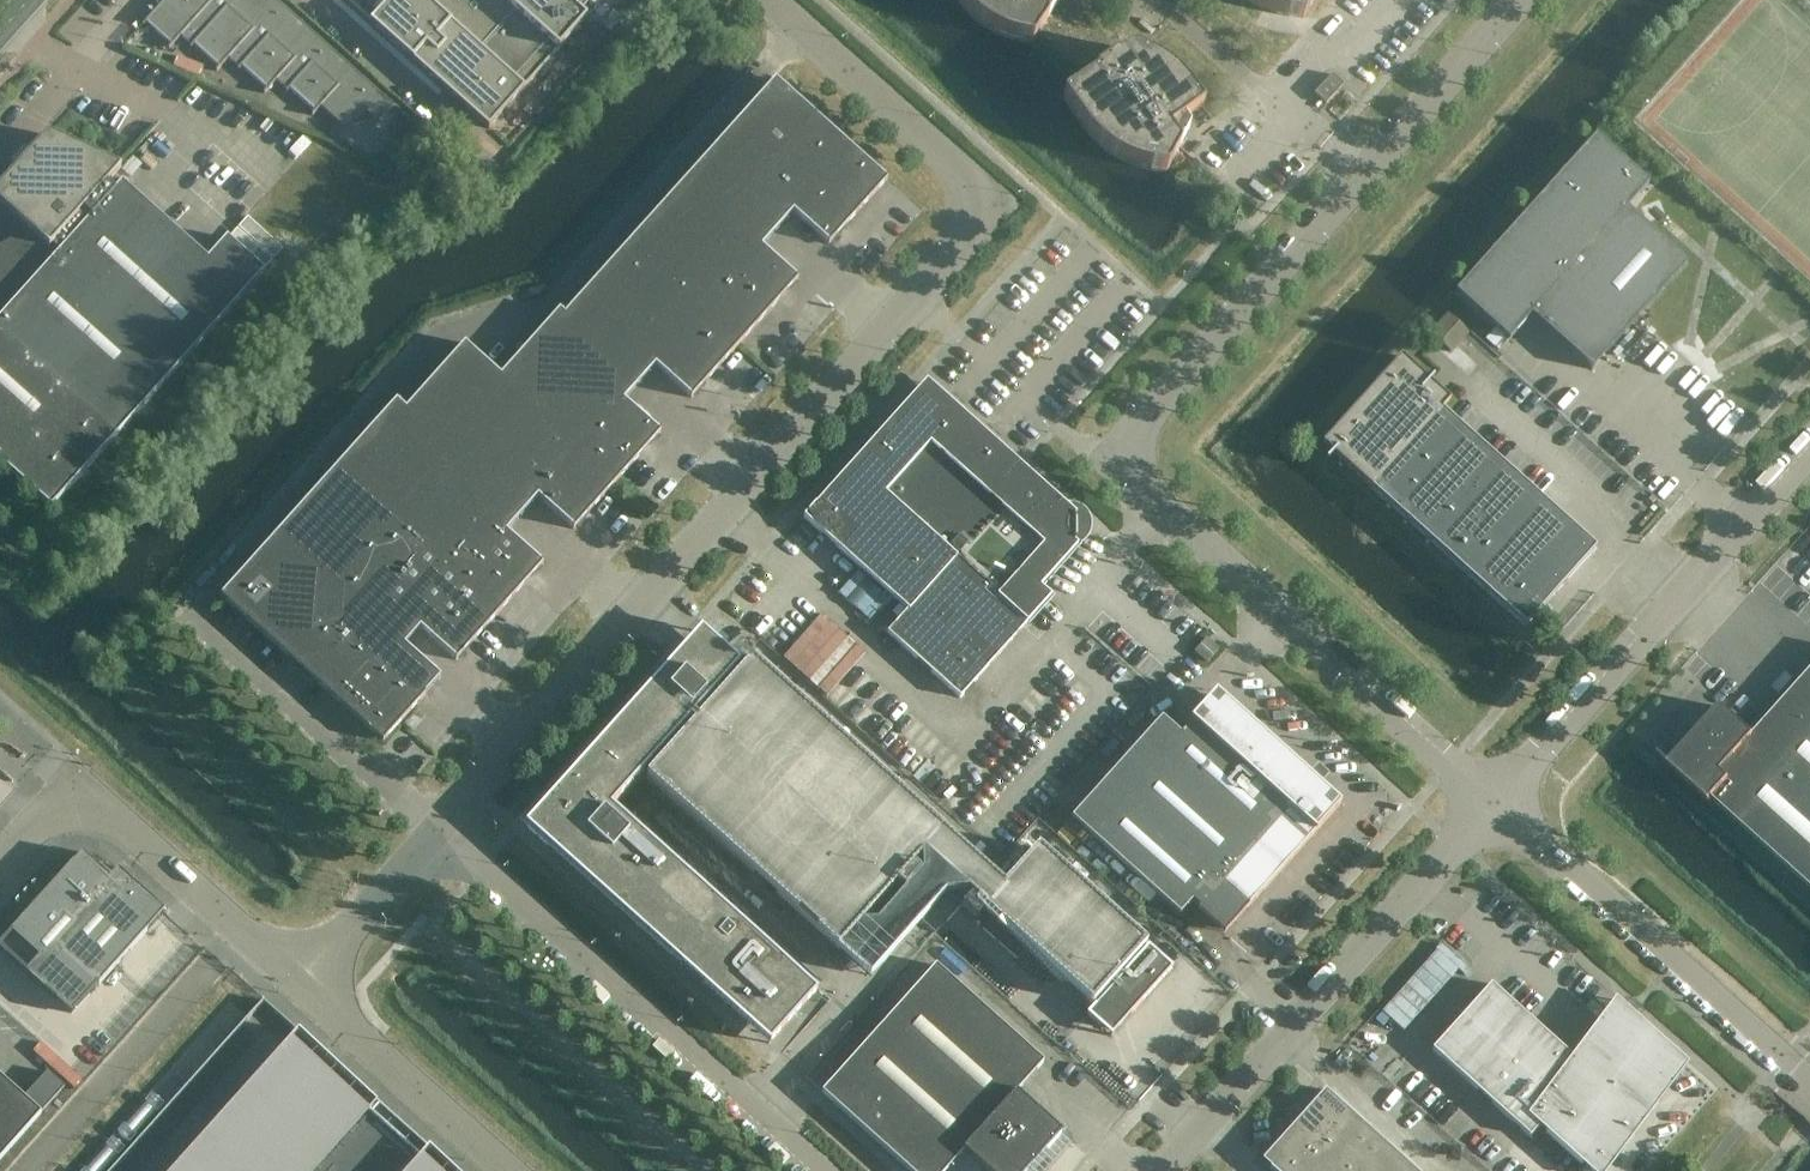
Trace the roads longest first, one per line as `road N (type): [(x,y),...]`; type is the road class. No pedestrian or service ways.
road 1 (unclassified): [(443,837),(916,303),(981,220),(971,178),(773,0)]
road 2 (unclassified): [(1494,802),(1446,768),(1126,468),(1125,448),(1139,424),(1366,177)]
road 3 (unclassified): [(812,1170),(443,837)]
road 4 (unclassified): [(1494,802),(1161,1170)]
road 5 (unclassified): [(1494,802),(1809,451)]
road 6 (unclassified): [(1809,1082),(1494,802)]
road 7 (unclassified): [(306,986),(120,818),(86,810),(54,817),(0,872)]
road 8 (unclassified): [(511,1170),(306,986)]
road 9 (unclassified): [(1366,177),(1518,0)]
road 10 (unclassified): [(306,986),(443,837)]
road 11 (residential): [(1279,107),(1331,57),(1367,42),(1404,0)]
road 12 (residential): [(1166,0),(1279,107)]

